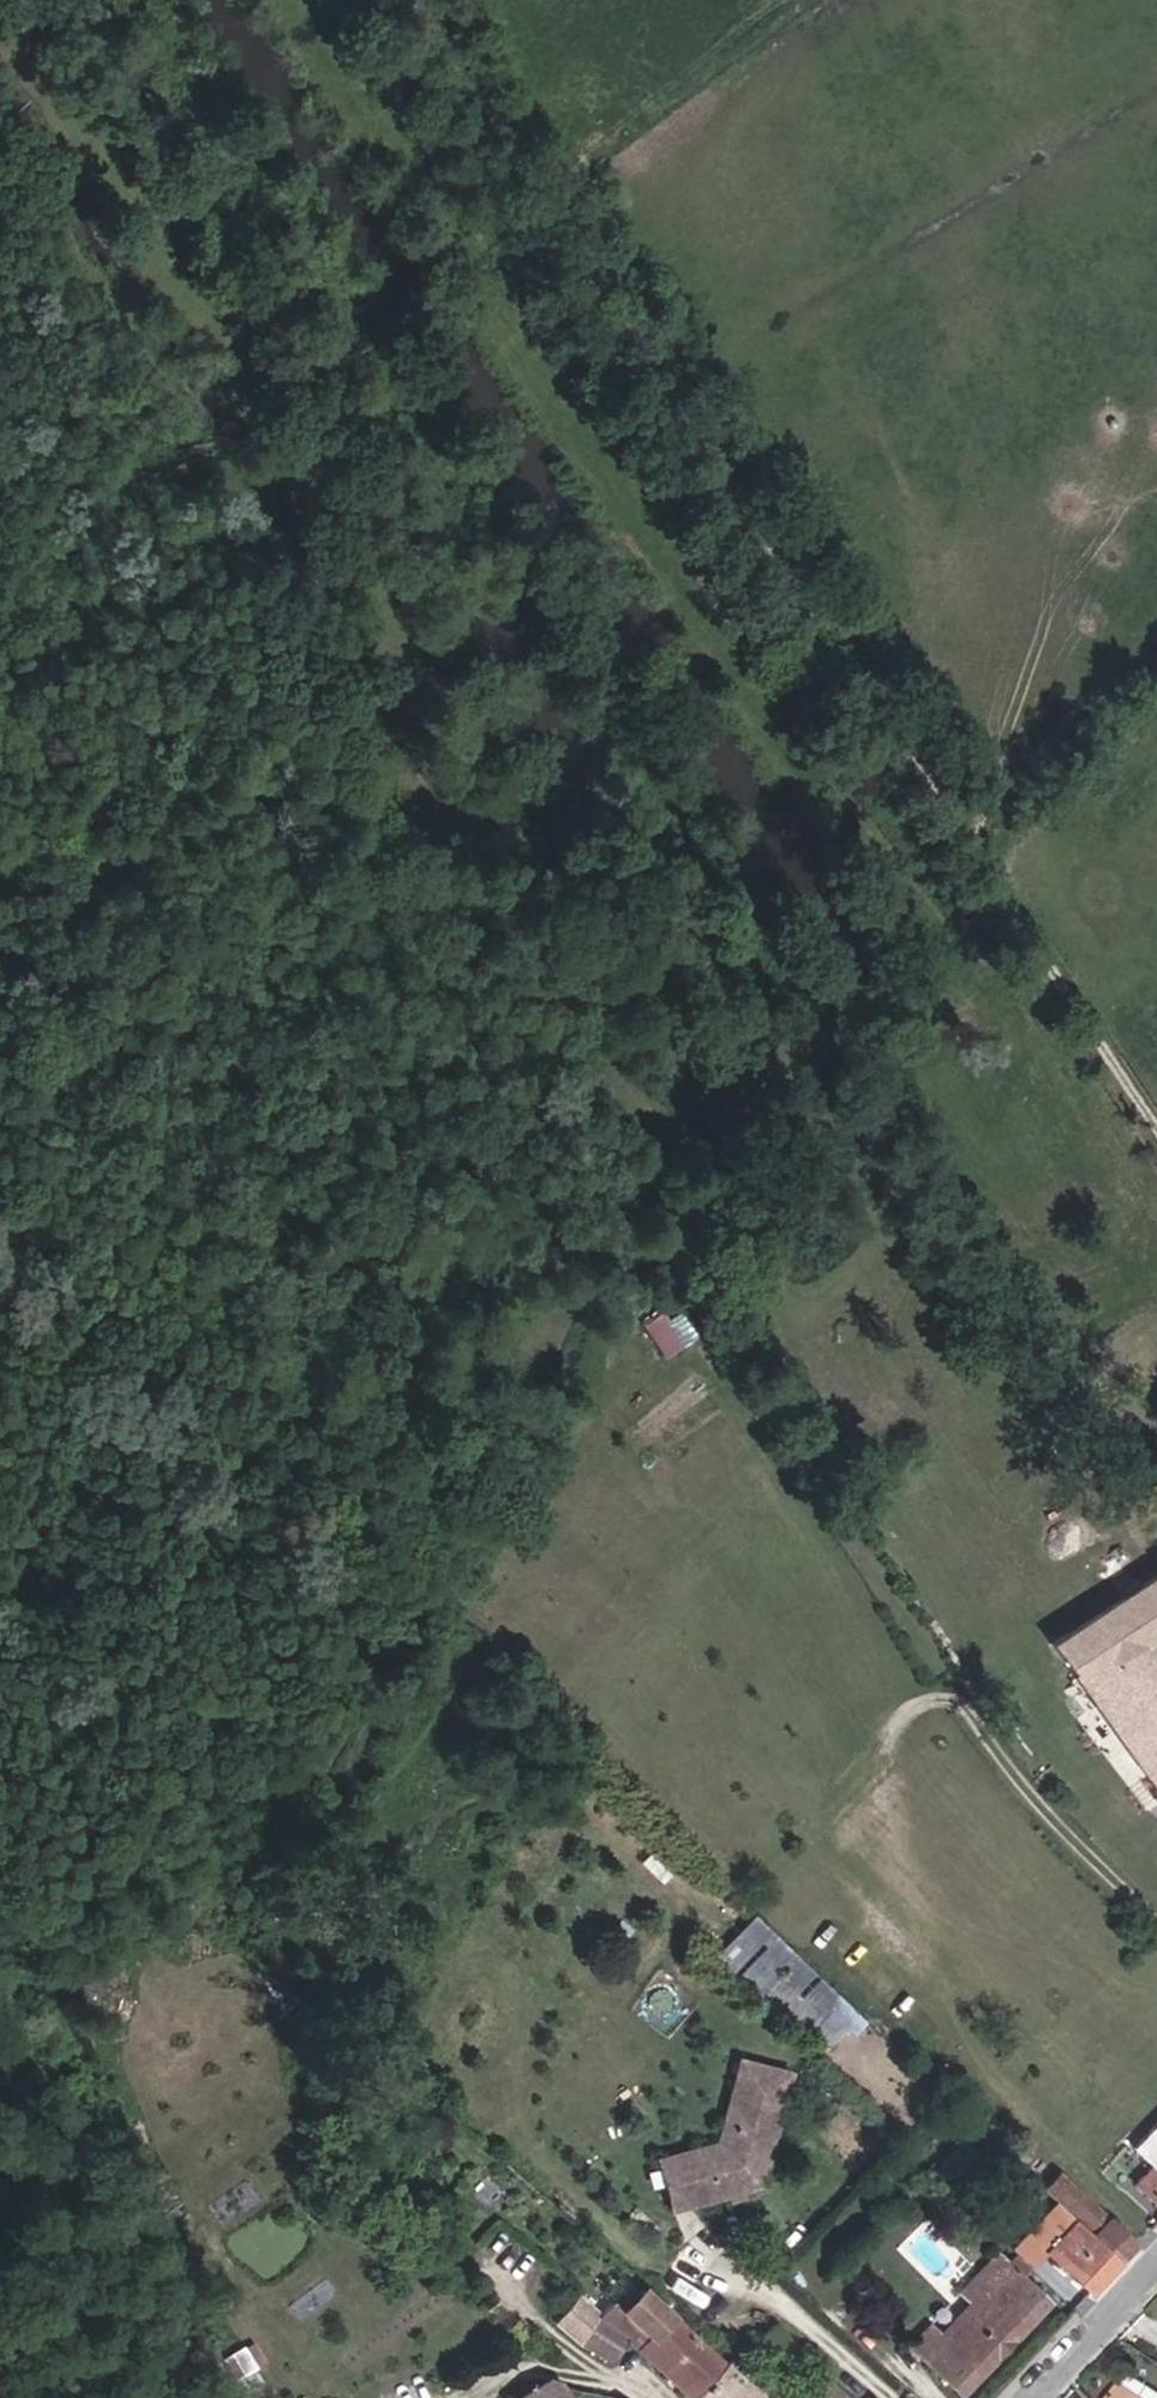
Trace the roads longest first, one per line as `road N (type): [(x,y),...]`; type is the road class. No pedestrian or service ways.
road 1 (residential): [(1156,2283),(1049,2397)]

